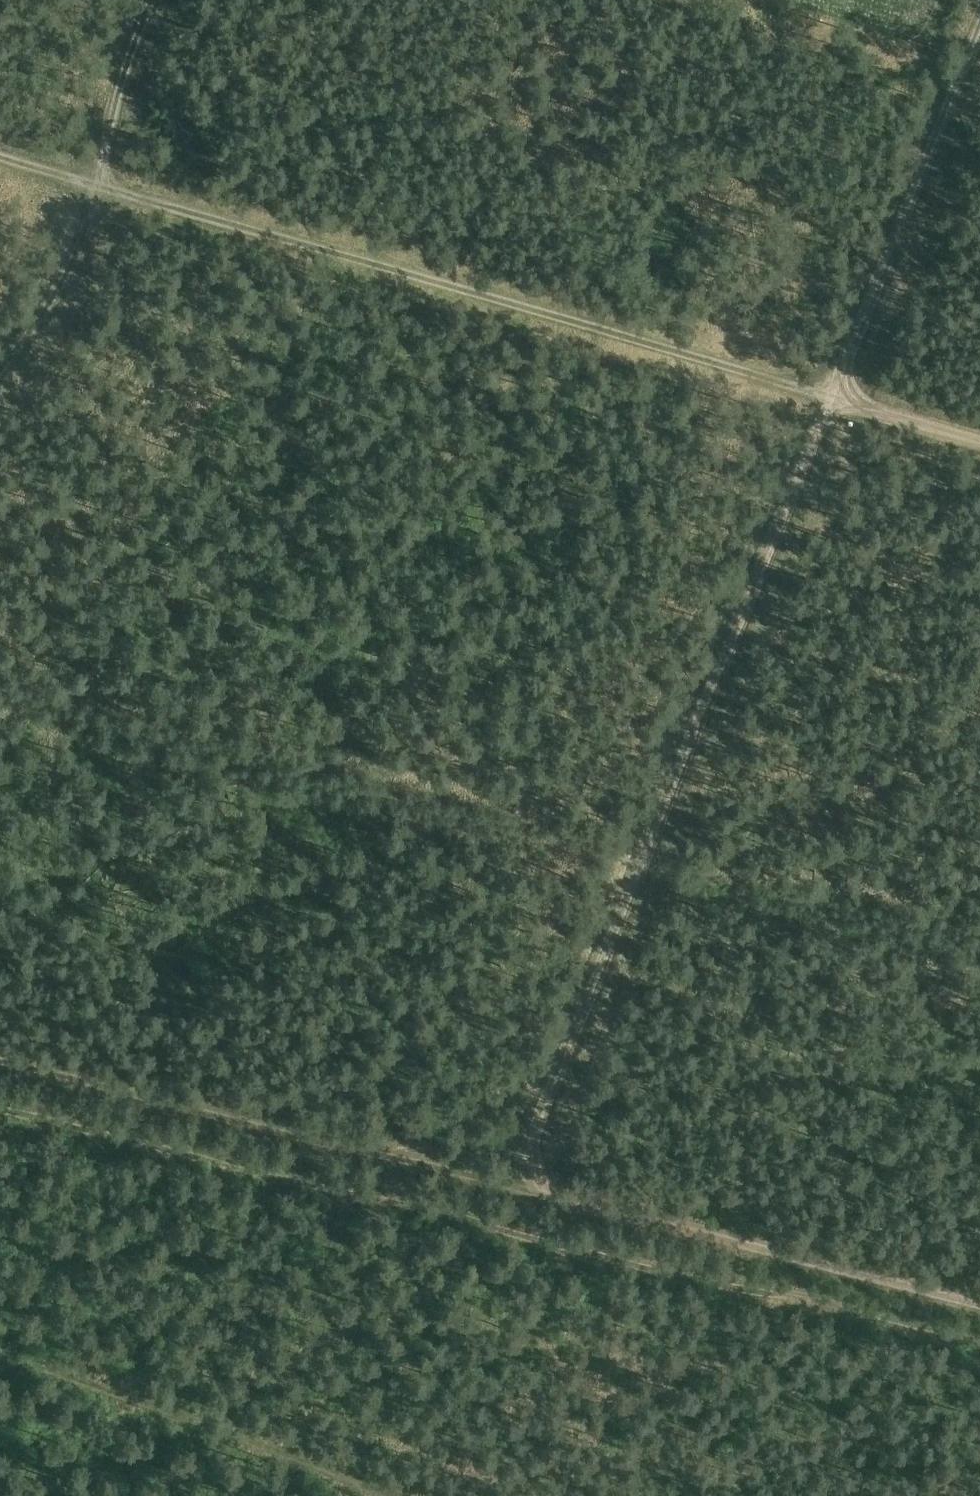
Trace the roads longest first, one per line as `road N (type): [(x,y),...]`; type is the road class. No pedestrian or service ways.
road 1 (track): [(0,1109),(979,1345)]
road 2 (track): [(0,1357),(398,1495)]

